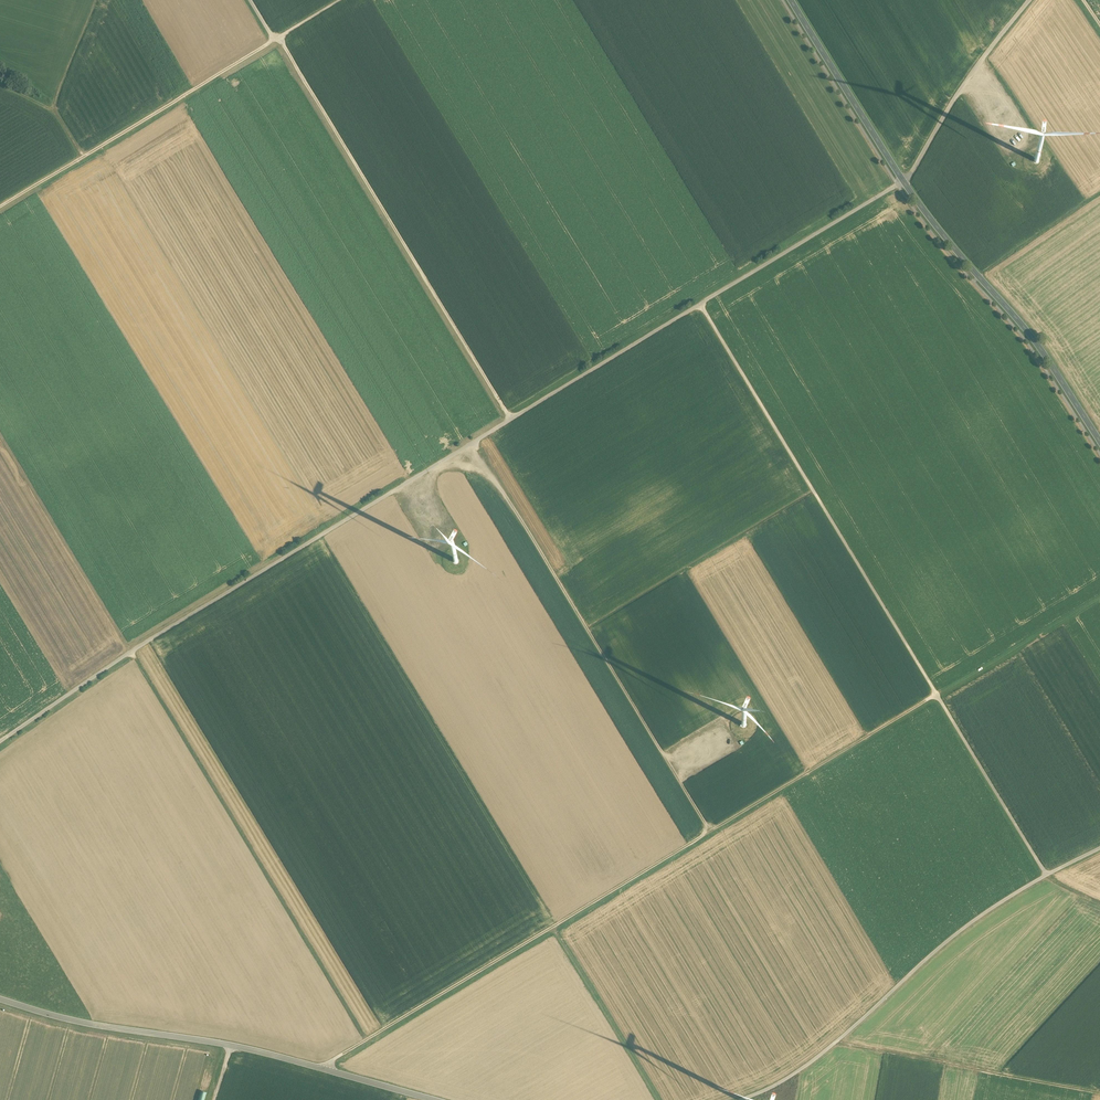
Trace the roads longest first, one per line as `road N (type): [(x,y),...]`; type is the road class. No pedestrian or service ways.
road 1 (track): [(1099,596),(366,1040),(329,1071)]
road 2 (track): [(0,742),(131,651),(700,304)]
road 3 (track): [(0,436),(366,1040)]
road 4 (track): [(1046,875),(700,304)]
road 5 (secondary): [(1099,443),(1026,331),(921,207),(791,0)]
road 6 (track): [(700,304),(904,182),(959,93),(1030,0)]
road 7 (track): [(474,442),(710,831)]
road 8 (track): [(511,420),(279,37)]
road 9 (tertiary): [(433,1099),(275,1056),(93,1025),(0,999)]
road 10 (track): [(0,206),(341,0)]
road 11 (track): [(1046,875),(961,931),(809,1064),(742,1099)]
road 12 (track): [(835,1044),(1099,1093)]
road 13 (track): [(587,629),(814,491)]
road 14 (track): [(553,927),(661,1099)]
road 15 (track): [(1099,194),(978,277)]

